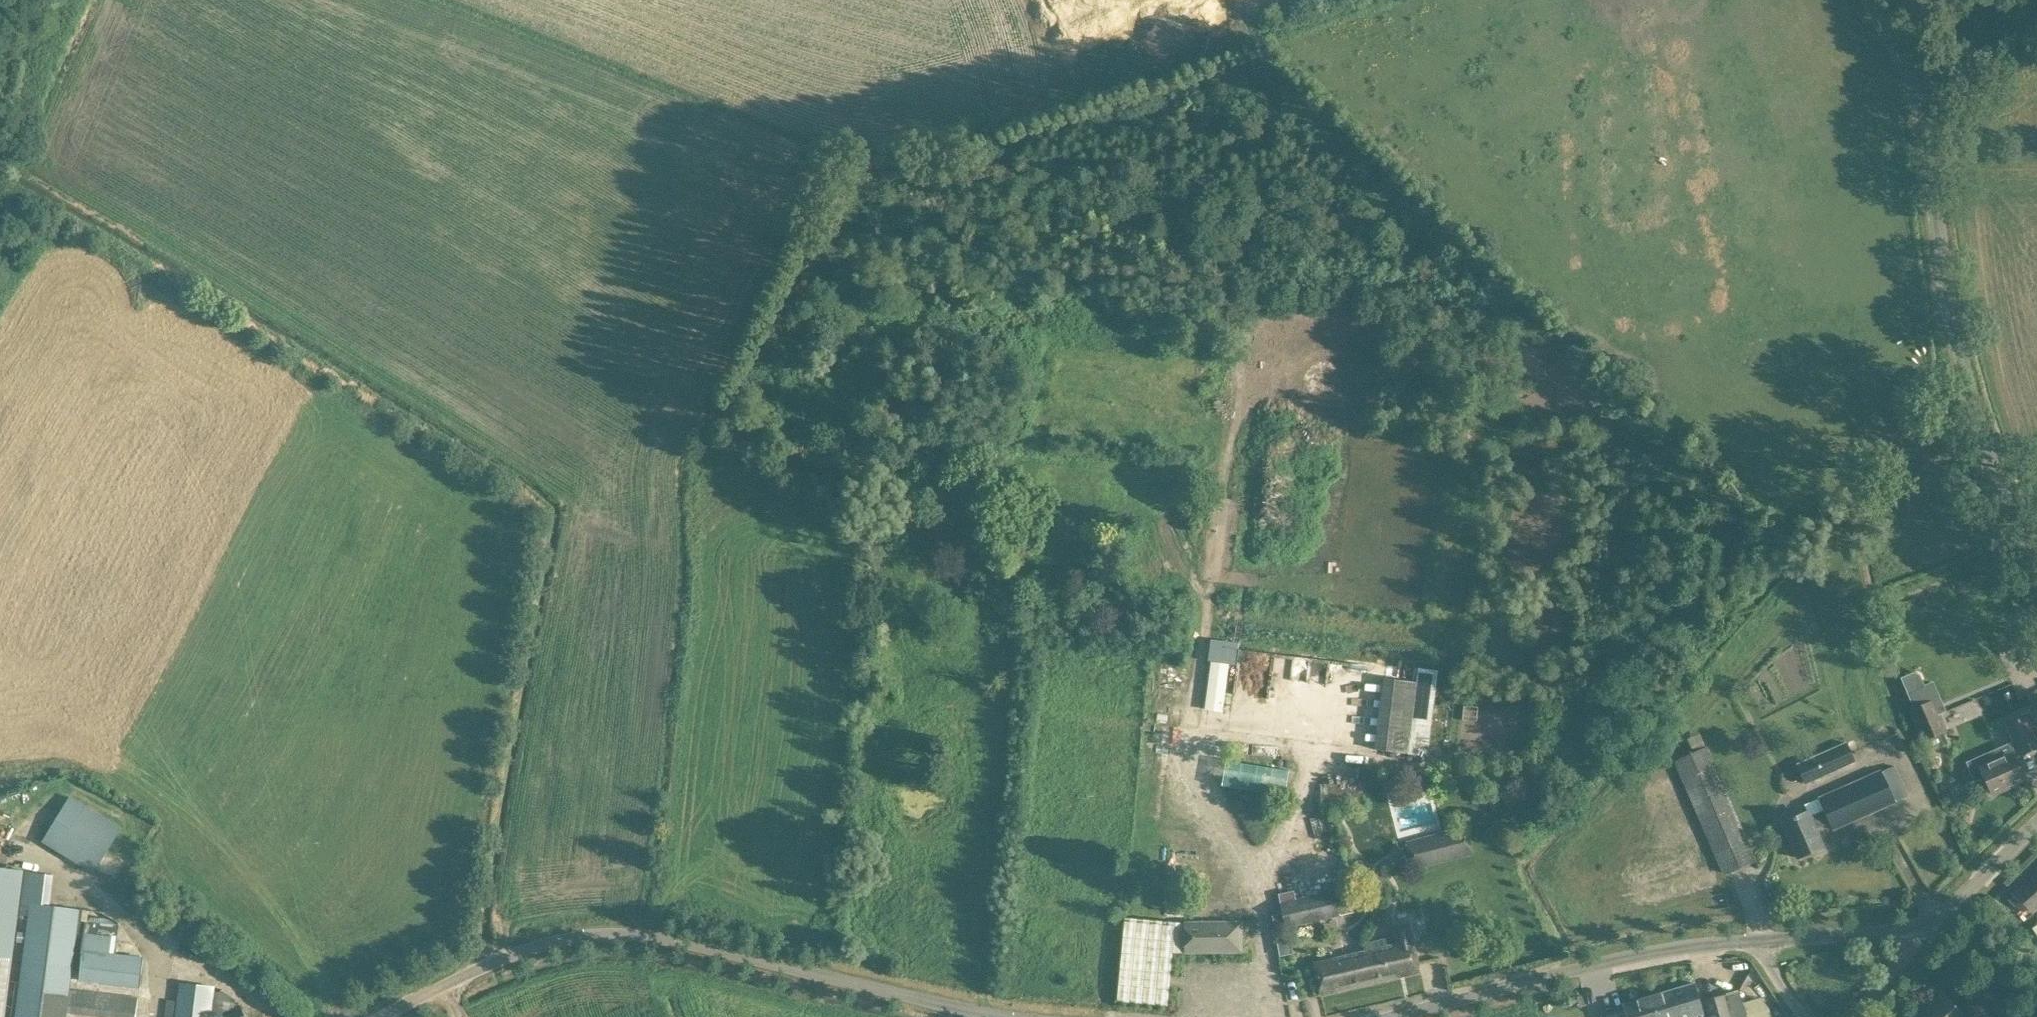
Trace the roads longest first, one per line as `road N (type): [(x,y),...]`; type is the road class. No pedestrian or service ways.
road 1 (unclassified): [(367,1016),(529,946),(592,931),(644,934),(1025,1016)]
road 2 (unclassified): [(2036,584),(1966,397),(1923,119),(1868,0)]
road 3 (unclassified): [(1375,1016),(1641,953),(1766,939)]
road 4 (unclassified): [(1766,939),(1923,926)]
road 5 (unclassified): [(1923,926),(2036,825)]

